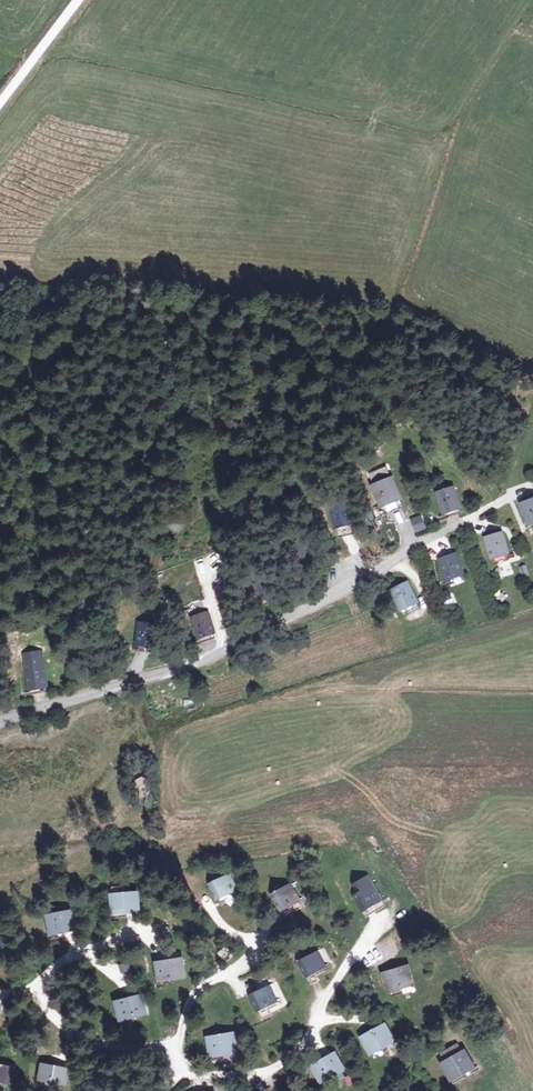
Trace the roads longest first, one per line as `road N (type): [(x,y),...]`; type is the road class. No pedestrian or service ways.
road 1 (residential): [(0,725),(178,672),(462,523)]
road 2 (track): [(0,103),(78,0)]

